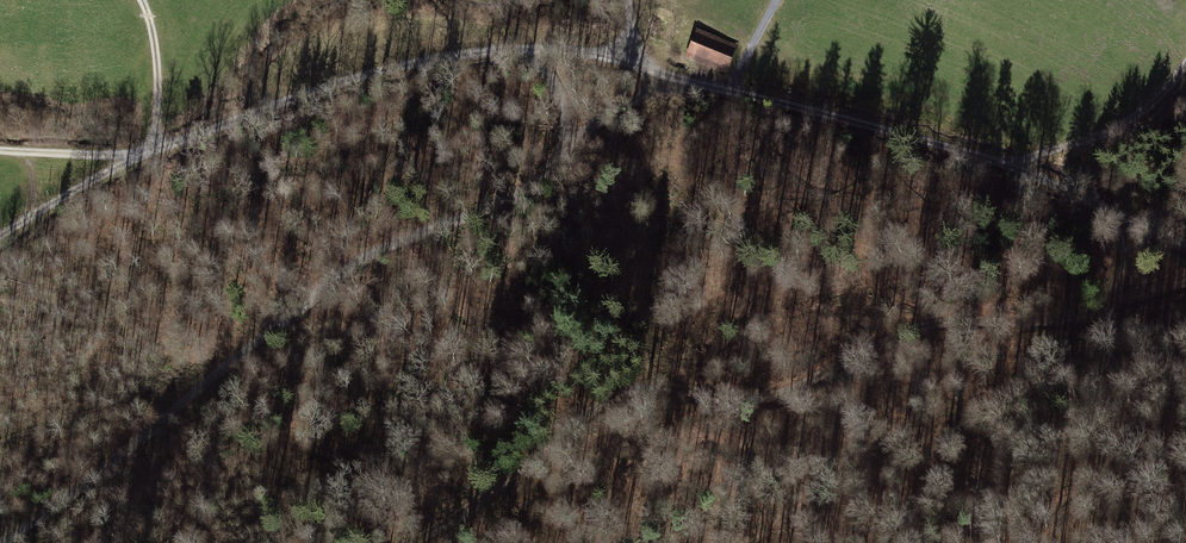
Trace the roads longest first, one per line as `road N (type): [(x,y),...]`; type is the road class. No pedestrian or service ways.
road 1 (track): [(0,237),(106,172),(265,108),(368,73),(548,47),(629,57),(680,79),(1006,163),(1185,240)]
road 2 (track): [(1126,216),(1118,283),(1102,312),(1042,330),(940,320),(755,402),(643,388),(408,542)]
road 3 (track): [(680,79),(600,119),(532,187),(349,267),(115,463),(0,542)]
road 4 (track): [(0,150),(157,150),(156,60),(142,0)]
road 5 (track): [(1185,67),(1145,112),(1006,163)]

